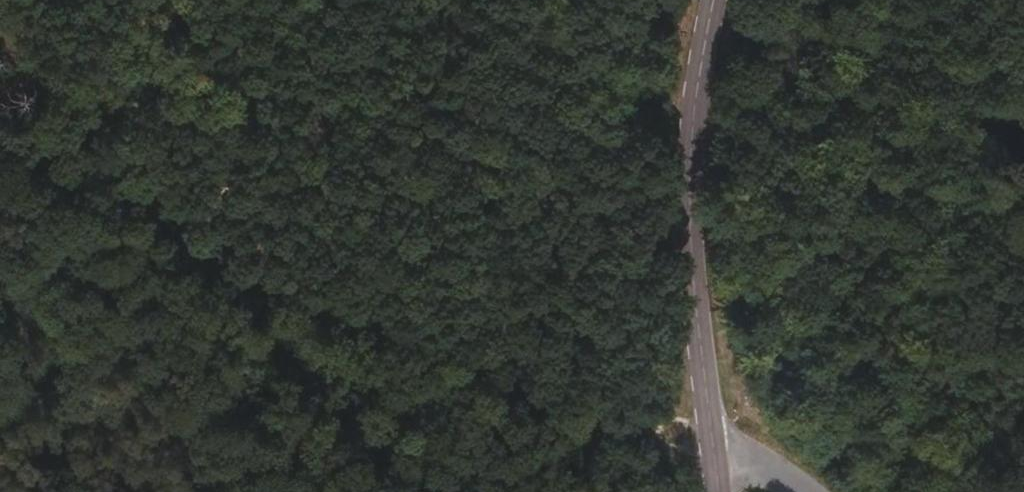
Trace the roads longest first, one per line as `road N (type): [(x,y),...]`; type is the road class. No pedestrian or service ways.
road 1 (tertiary): [(723,0),(698,137),(701,331),(720,491)]
road 2 (track): [(361,328),(137,241),(0,85)]
road 3 (track): [(721,459),(690,455),(361,328)]

